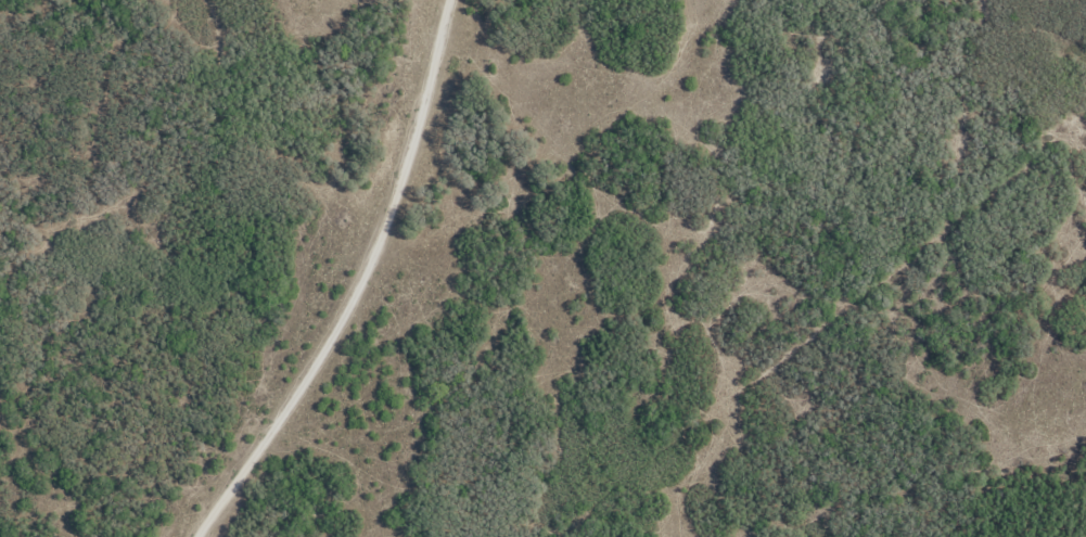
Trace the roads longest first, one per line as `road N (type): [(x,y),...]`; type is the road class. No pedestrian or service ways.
road 1 (residential): [(188,536),(388,233),(482,222),(534,196),(766,0)]
road 2 (residential): [(388,233),(409,140),(463,0)]

